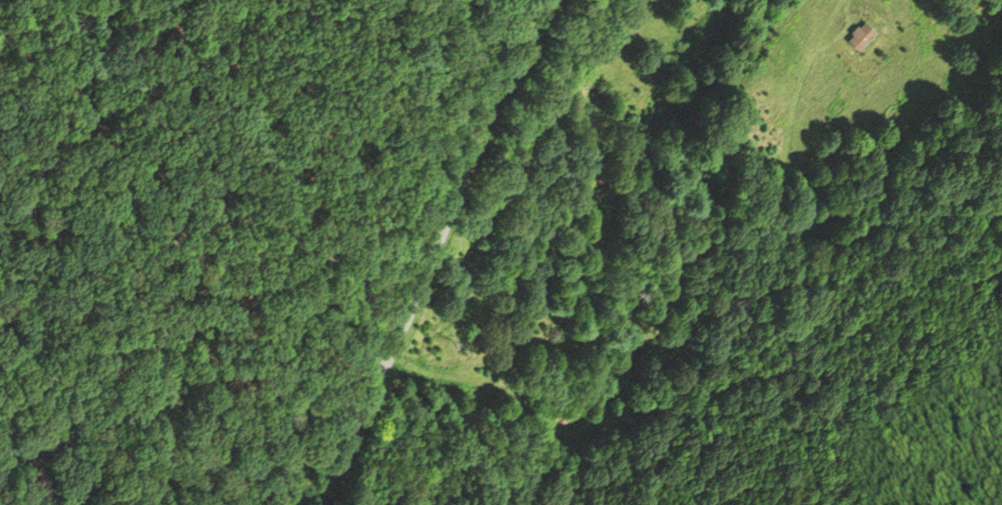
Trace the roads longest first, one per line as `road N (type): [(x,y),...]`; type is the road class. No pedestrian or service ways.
road 1 (track): [(1001,201),(921,255),(794,401),(685,447),(566,455),(487,411),(321,494)]
road 2 (tertiary): [(316,504),(496,109),(557,0)]

